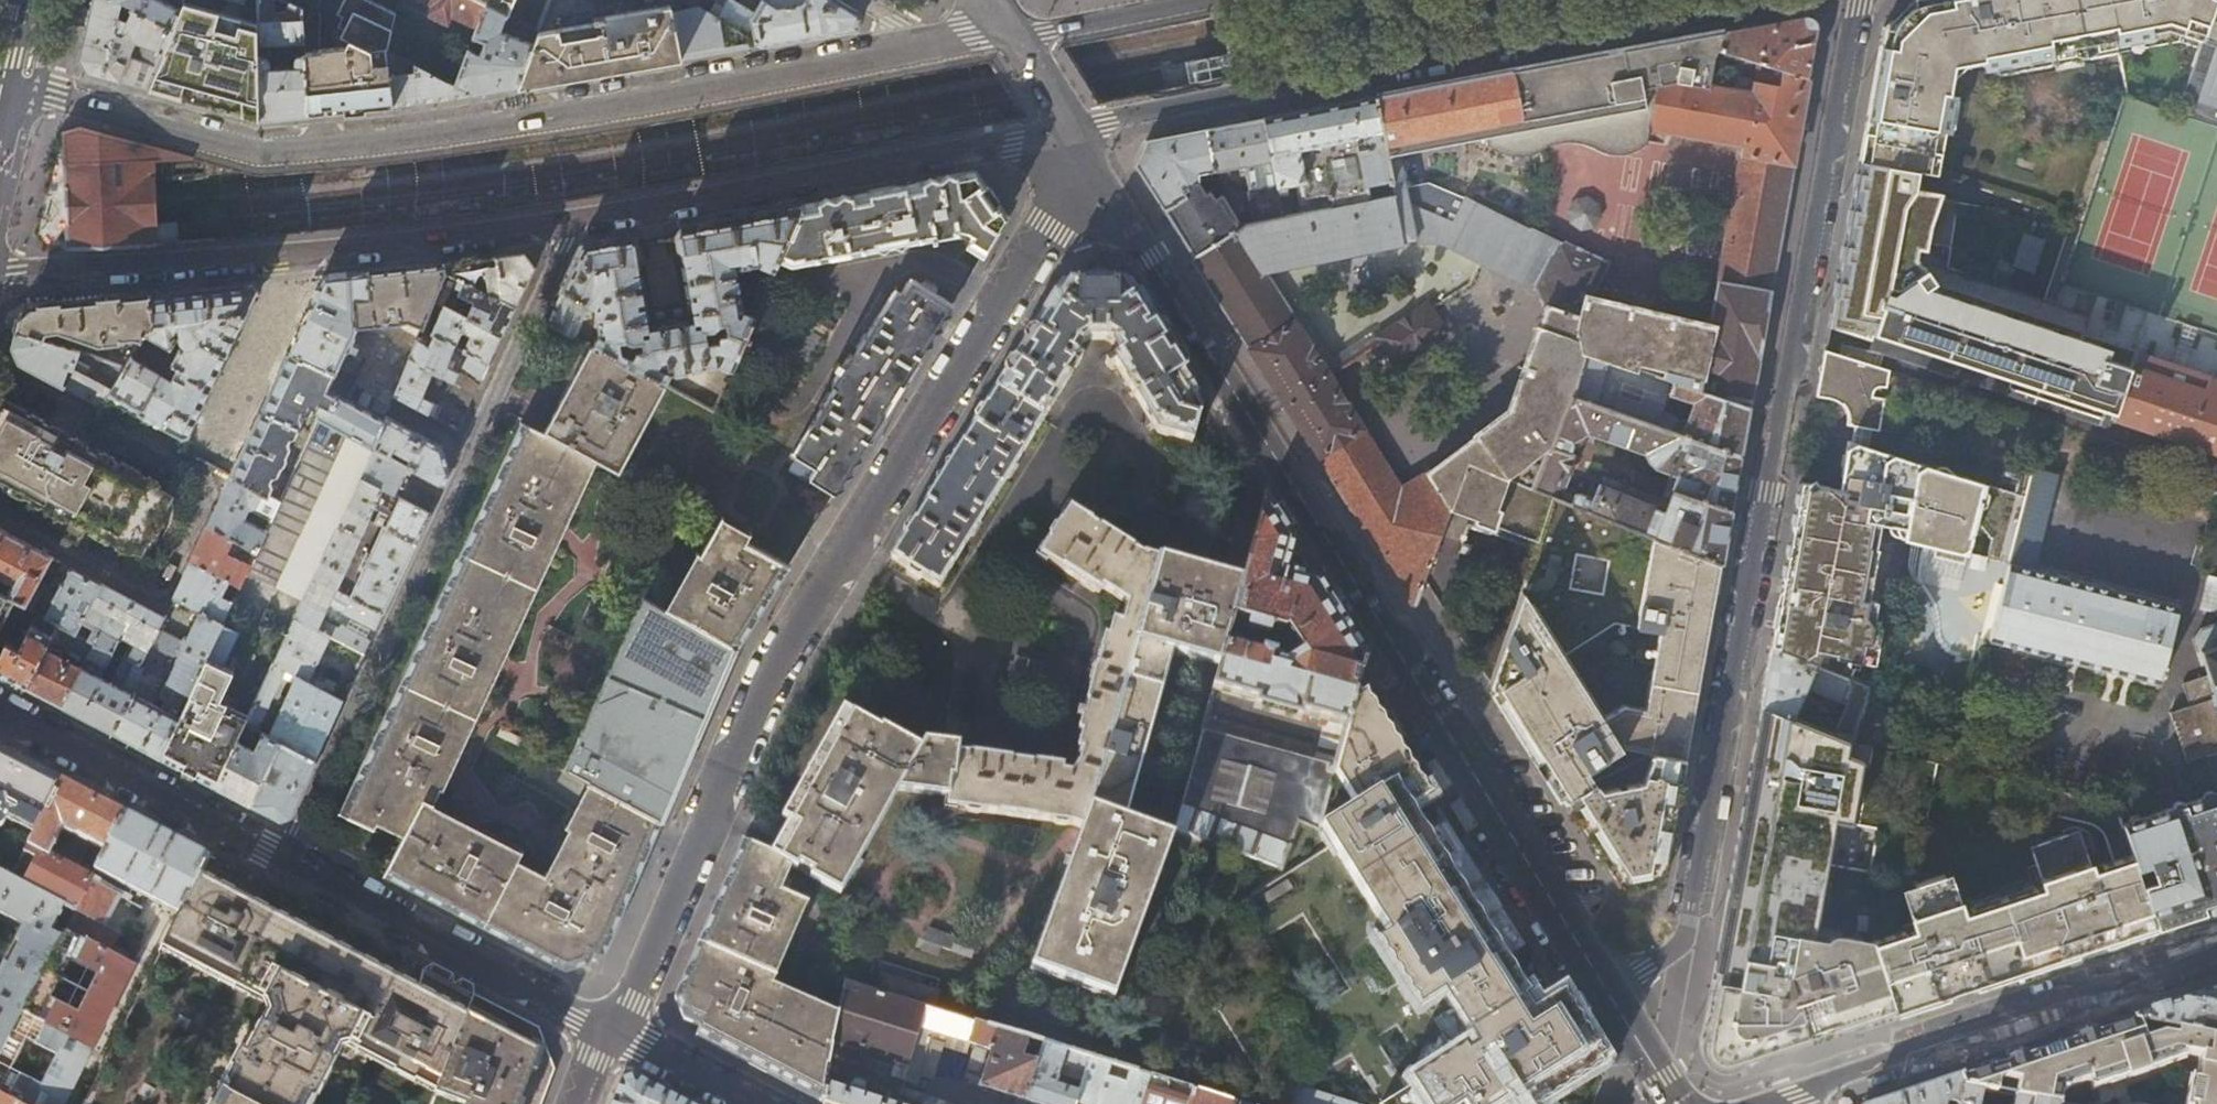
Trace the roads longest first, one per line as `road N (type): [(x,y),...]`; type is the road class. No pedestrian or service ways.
road 1 (residential): [(1614,994),(1686,936),(1859,0)]
road 2 (residential): [(1021,32),(546,117),(254,149),(1,82)]
road 3 (residential): [(607,1029),(781,656),(1086,165)]
road 4 (residential): [(1614,994),(1086,165)]
road 5 (residential): [(578,214),(281,857)]
road 6 (residential): [(1078,130),(1744,0)]
road 7 (residential): [(0,275),(308,251),(578,214)]
road 8 (residential): [(0,515),(155,597),(212,483),(0,366)]
road 9 (residential): [(578,214),(1078,130)]
road 10 (residential): [(1785,1103),(2216,952)]
road 11 (residential): [(281,857),(607,1029)]
road 12 (residential): [(0,708),(281,857)]
road 13 (residential): [(1205,0),(1021,32)]
road 14 (residential): [(607,1029),(762,1103)]
road 15 (residential): [(1680,1103),(1614,994)]

